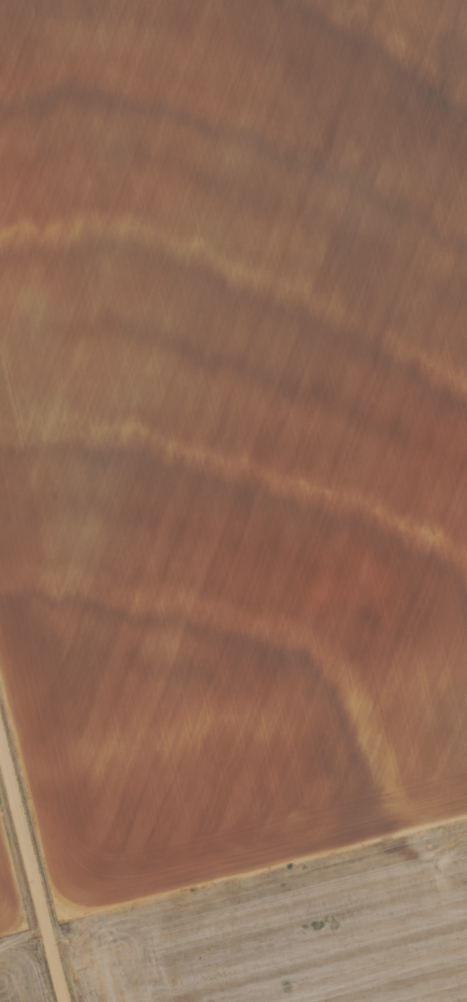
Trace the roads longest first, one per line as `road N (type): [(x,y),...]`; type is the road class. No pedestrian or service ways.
road 1 (residential): [(71,1001),(49,904),(13,818),(0,761)]

